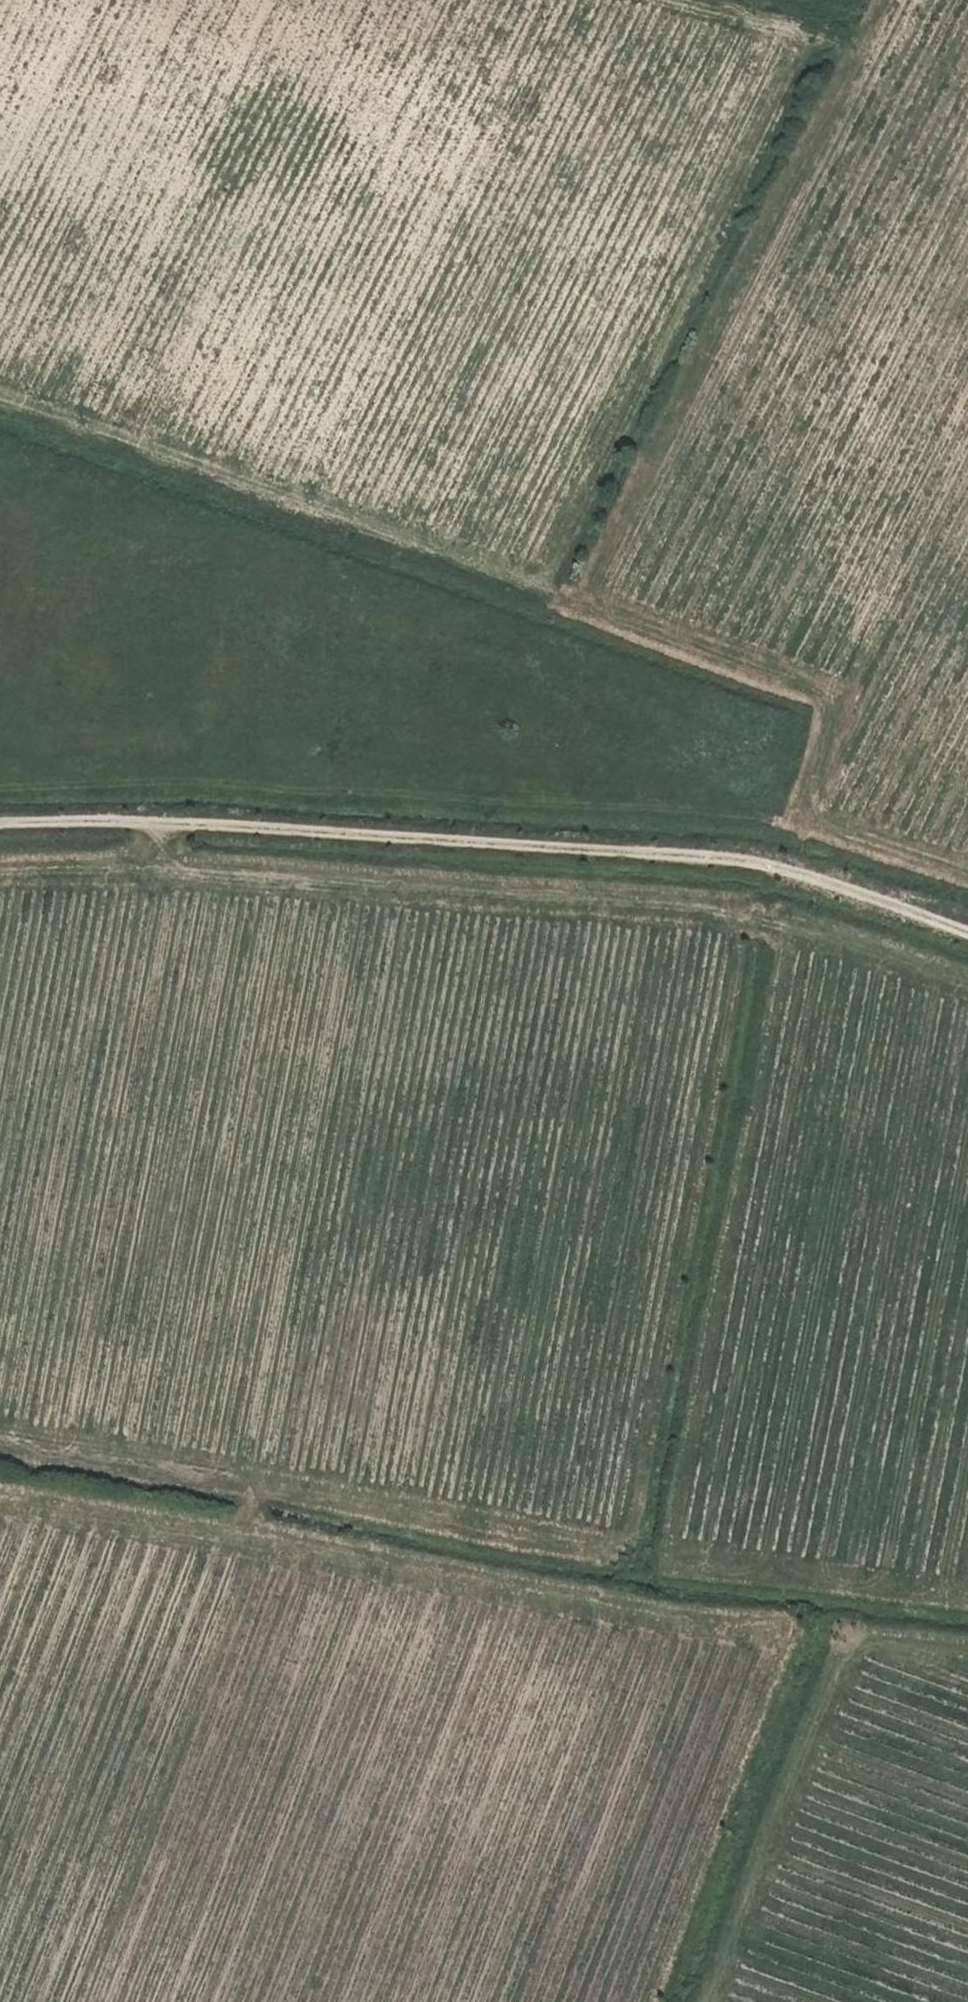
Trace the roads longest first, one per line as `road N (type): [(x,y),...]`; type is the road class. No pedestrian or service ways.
road 1 (track): [(0,840),(347,827),(786,867),(967,926)]

